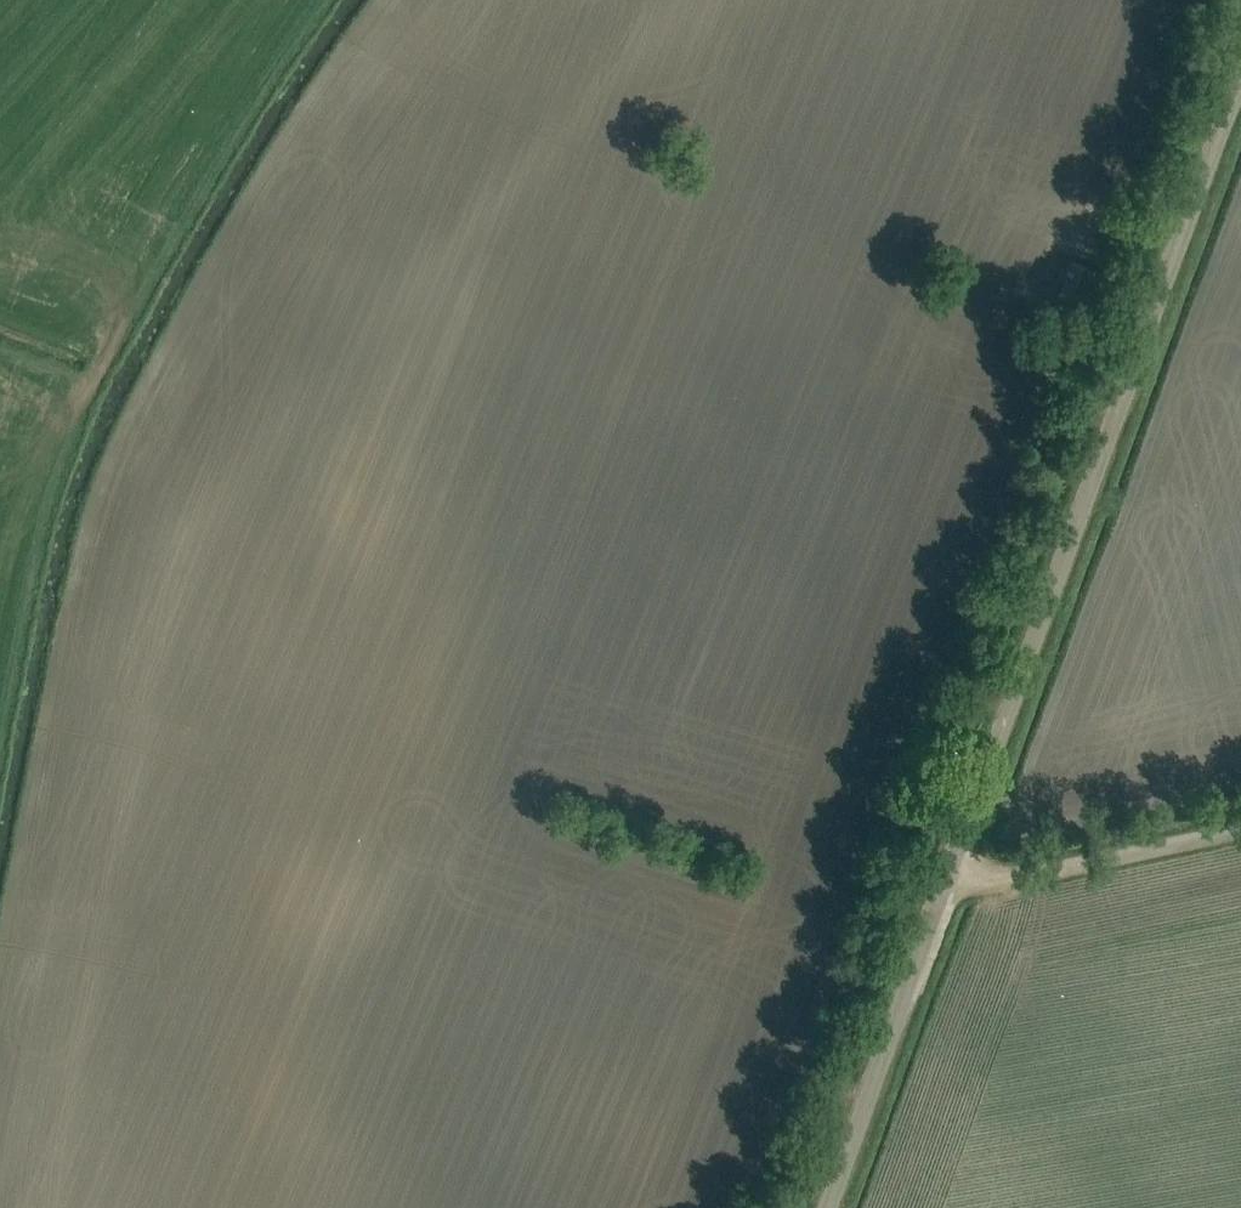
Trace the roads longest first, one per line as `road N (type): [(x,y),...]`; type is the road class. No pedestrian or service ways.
road 1 (unclassified): [(832,1207),(1240,85)]

